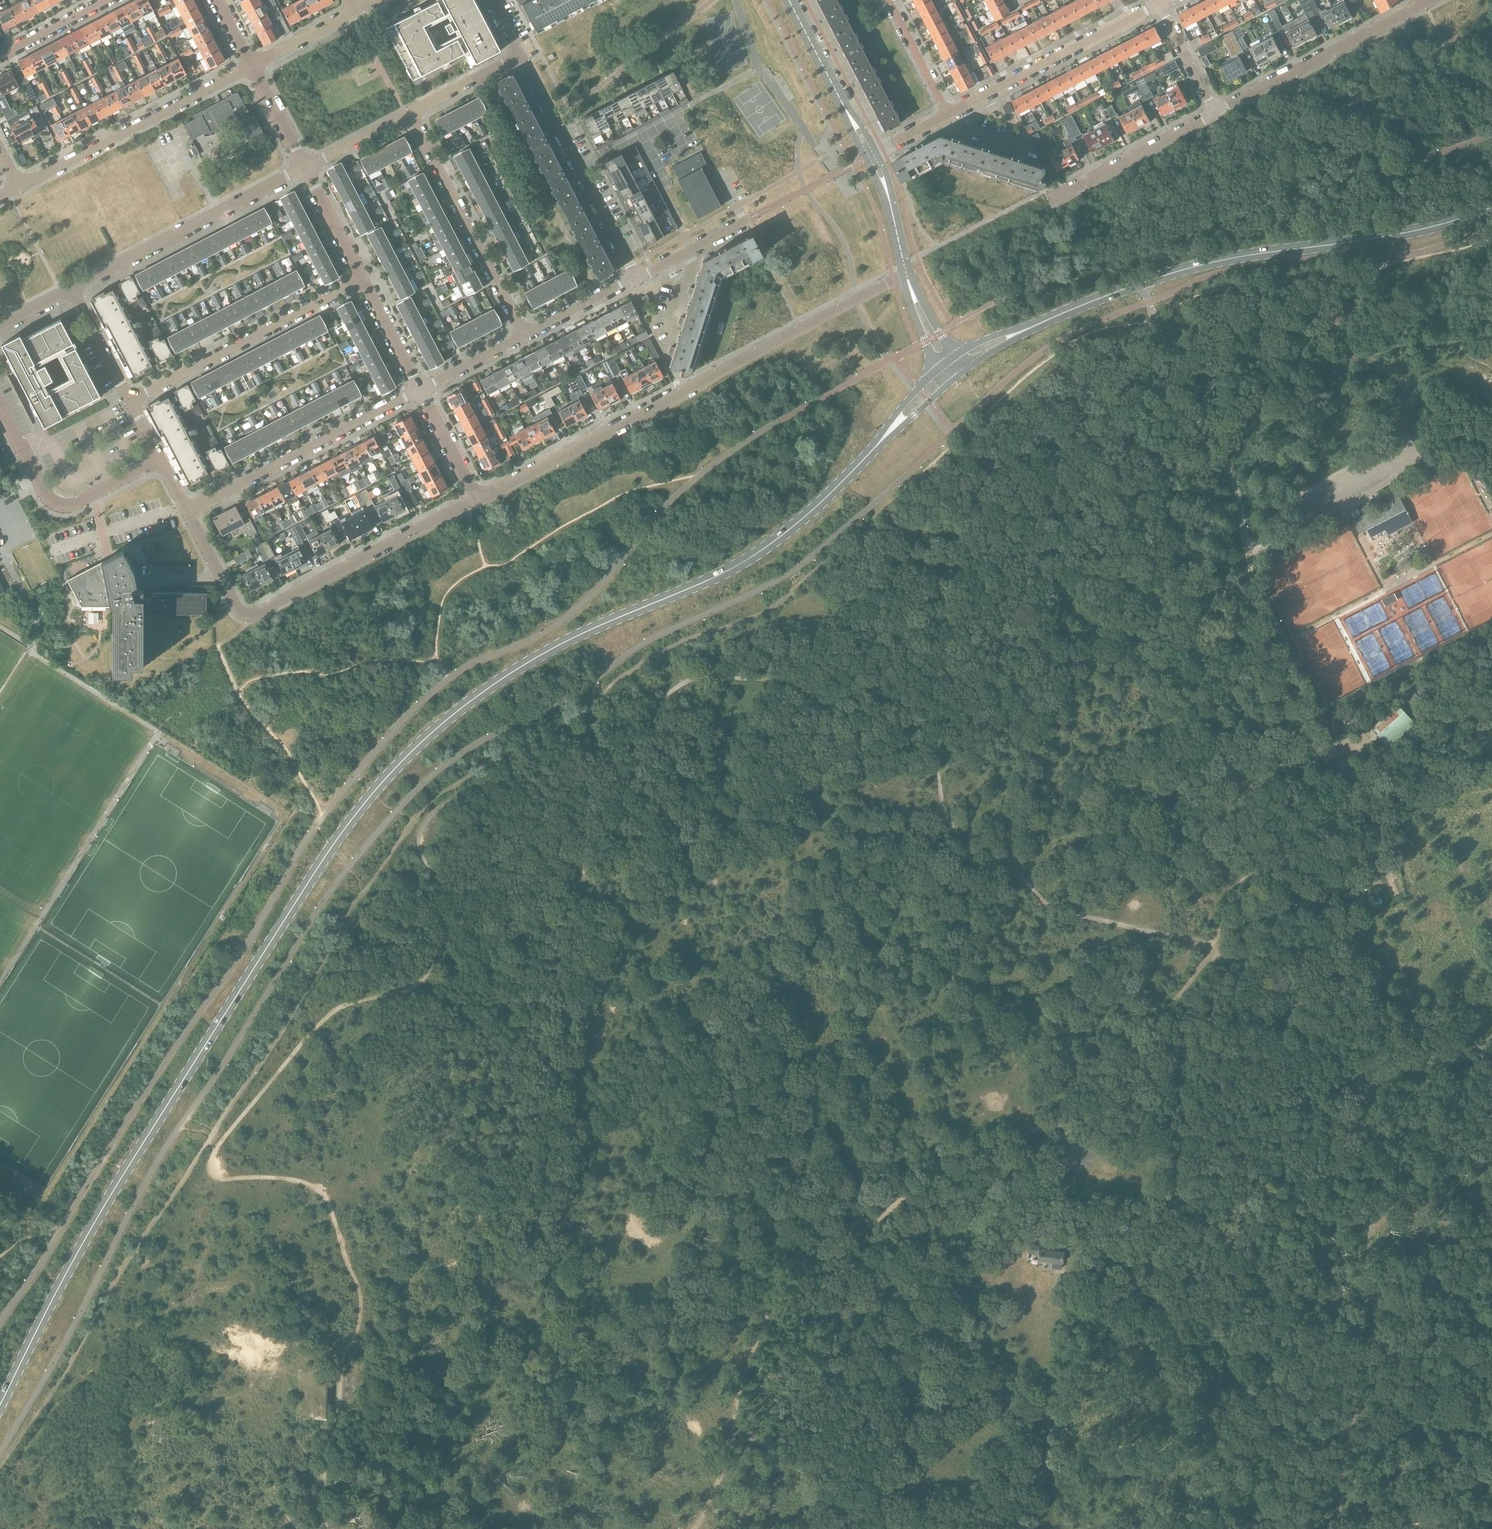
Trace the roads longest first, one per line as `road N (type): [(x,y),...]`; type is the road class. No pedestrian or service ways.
road 1 (secondary): [(0,1405),(106,1204),(342,832),(387,776),(492,685),(564,642),(751,557),(857,466)]
road 2 (residential): [(908,275),(477,500)]
road 3 (secondary): [(1491,207),(1387,236),(1194,266),(1041,322)]
road 4 (residential): [(477,500),(248,614),(237,608),(187,511)]
road 5 (residential): [(19,187),(252,65)]
road 6 (residential): [(187,511),(419,389)]
road 7 (residential): [(72,288),(304,167)]
road 8 (residential): [(130,400),(361,280)]
road 9 (residential): [(636,279),(521,55)]
road 10 (residential): [(524,334),(412,112)]
road 11 (residential): [(947,114),(1159,3)]
road 12 (residential): [(1215,112),(1424,3)]
road 13 (residential): [(159,459),(75,504),(57,504),(0,406)]
road 14 (residential): [(1047,198),(1215,112)]
road 15 (tertiary): [(871,154),(788,0)]
road 16 (residential): [(947,114),(888,0)]
road 17 (secondary): [(939,368),(857,466)]
road 18 (residential): [(361,280),(304,167)]
road 19 (tertiary): [(908,275),(871,154)]
road 20 (residential): [(130,400),(72,288)]
road 21 (residential): [(477,500),(419,389)]
road 22 (residential): [(524,334),(636,279)]
road 23 (residential): [(0,58),(110,0)]
road 24 (secondary): [(857,466),(950,384)]
road 25 (residential): [(419,389),(361,280)]
road 26 (residential): [(412,112),(521,55)]
road 27 (residential): [(1215,112),(1159,3)]
road 28 (residential): [(304,167),(412,112)]

